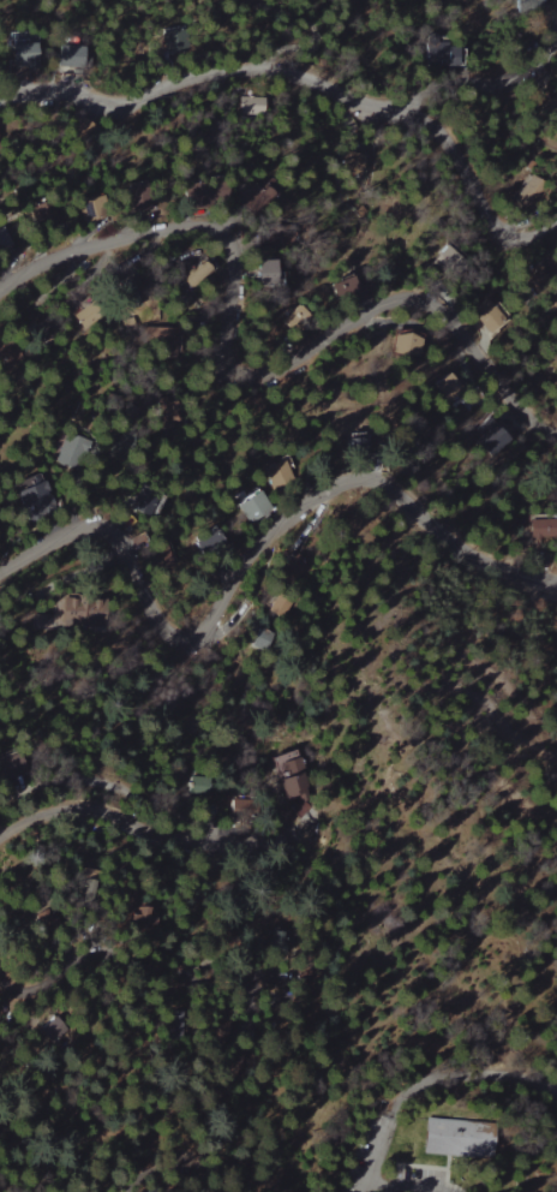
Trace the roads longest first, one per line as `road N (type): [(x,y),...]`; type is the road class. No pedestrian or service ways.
road 1 (residential): [(0,292),(74,249),(126,236),(217,230),(235,262),(236,360),(268,379),(294,369),(383,305),(411,298),(457,324),(489,375),(533,417),(556,427)]
road 2 (residential): [(556,580),(516,572),(418,513),(384,483),(351,485),(262,542),(206,632),(175,636),(114,531),(82,529),(0,573)]
road 3 (residential): [(0,99),(65,93),(114,107),(146,102),(200,76),(295,71),(373,105),(424,113)]
road 4 (residential): [(0,842),(54,805),(89,803),(182,836),(286,836),(311,822)]
road 5 (track): [(311,822),(366,801),(401,750),(441,737),(496,774),(522,804),(556,817)]
road 6 (residential): [(0,973),(28,994),(90,953),(268,982)]
road 7 (residential): [(424,113),(445,130),(505,236),(523,240),(556,229)]
road 8 (residential): [(424,113),(556,54)]

